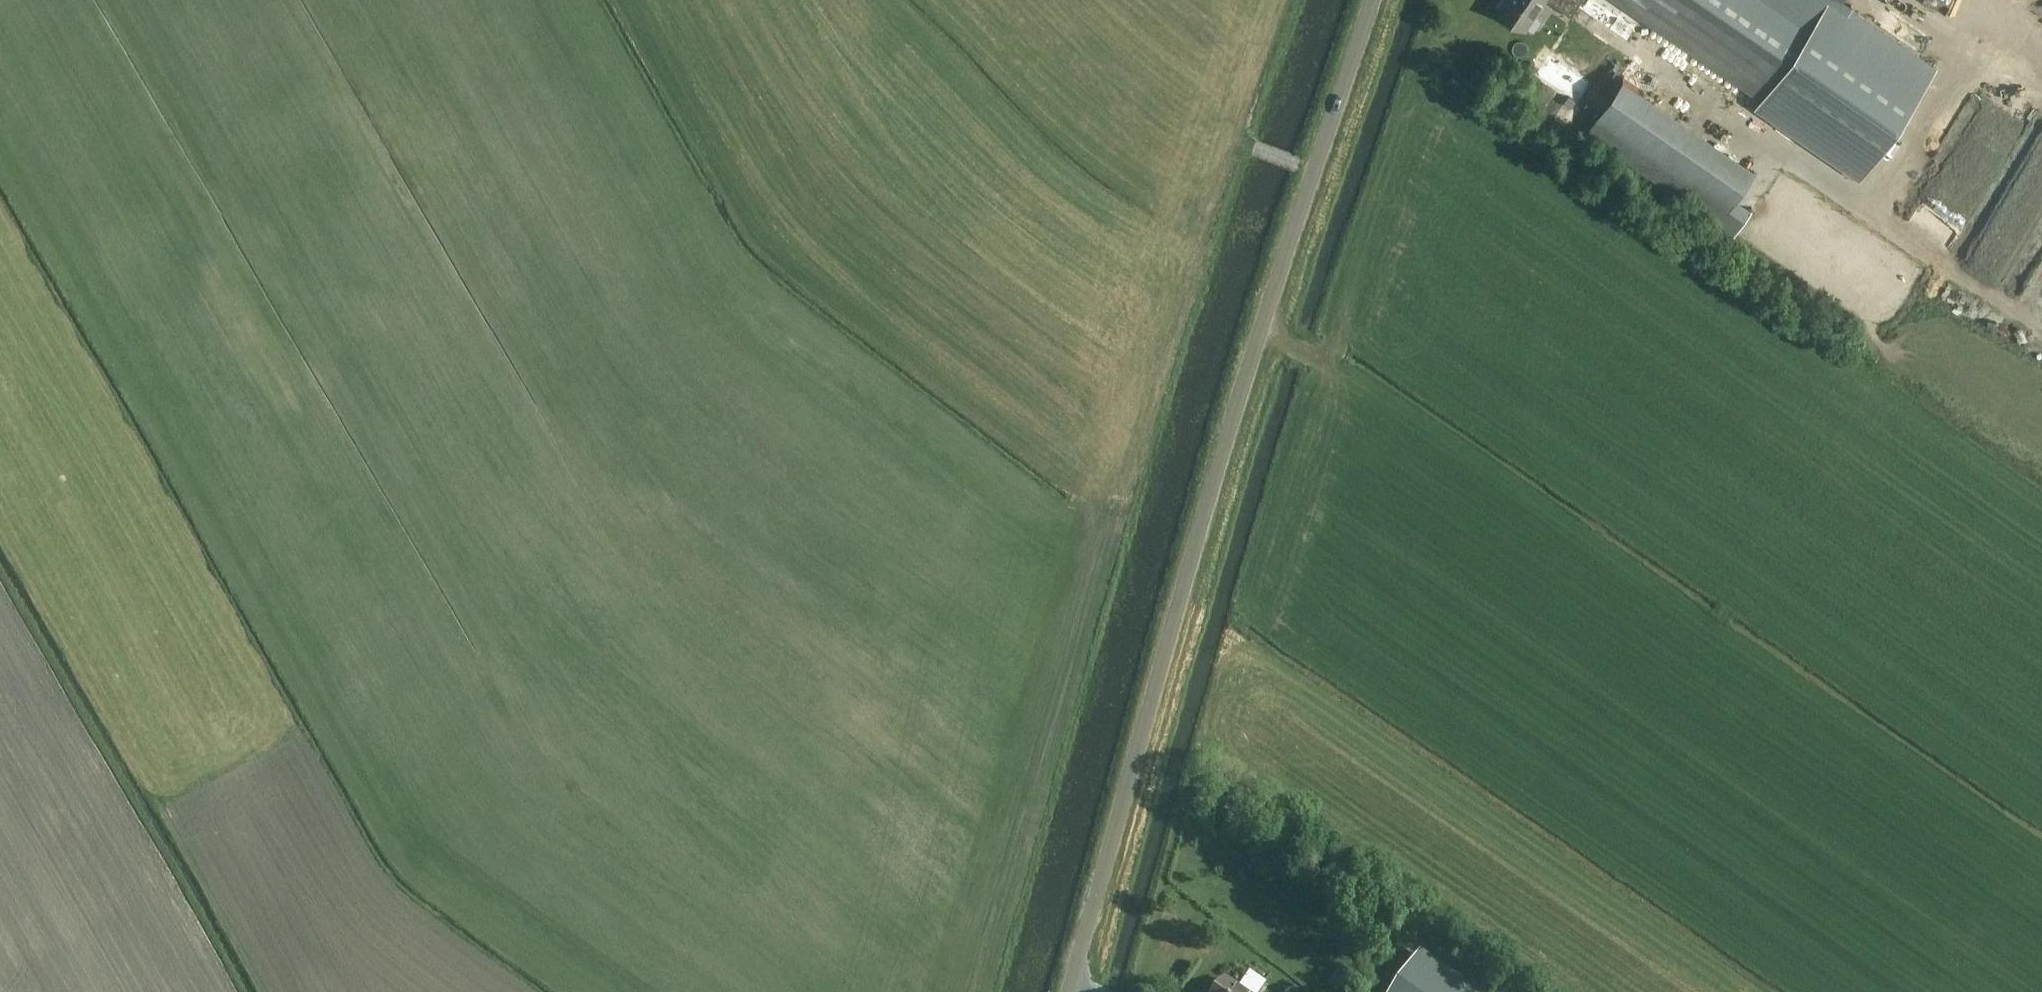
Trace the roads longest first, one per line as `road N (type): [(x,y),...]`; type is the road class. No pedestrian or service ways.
road 1 (unclassified): [(1066,991),(1264,322),(1374,0)]

